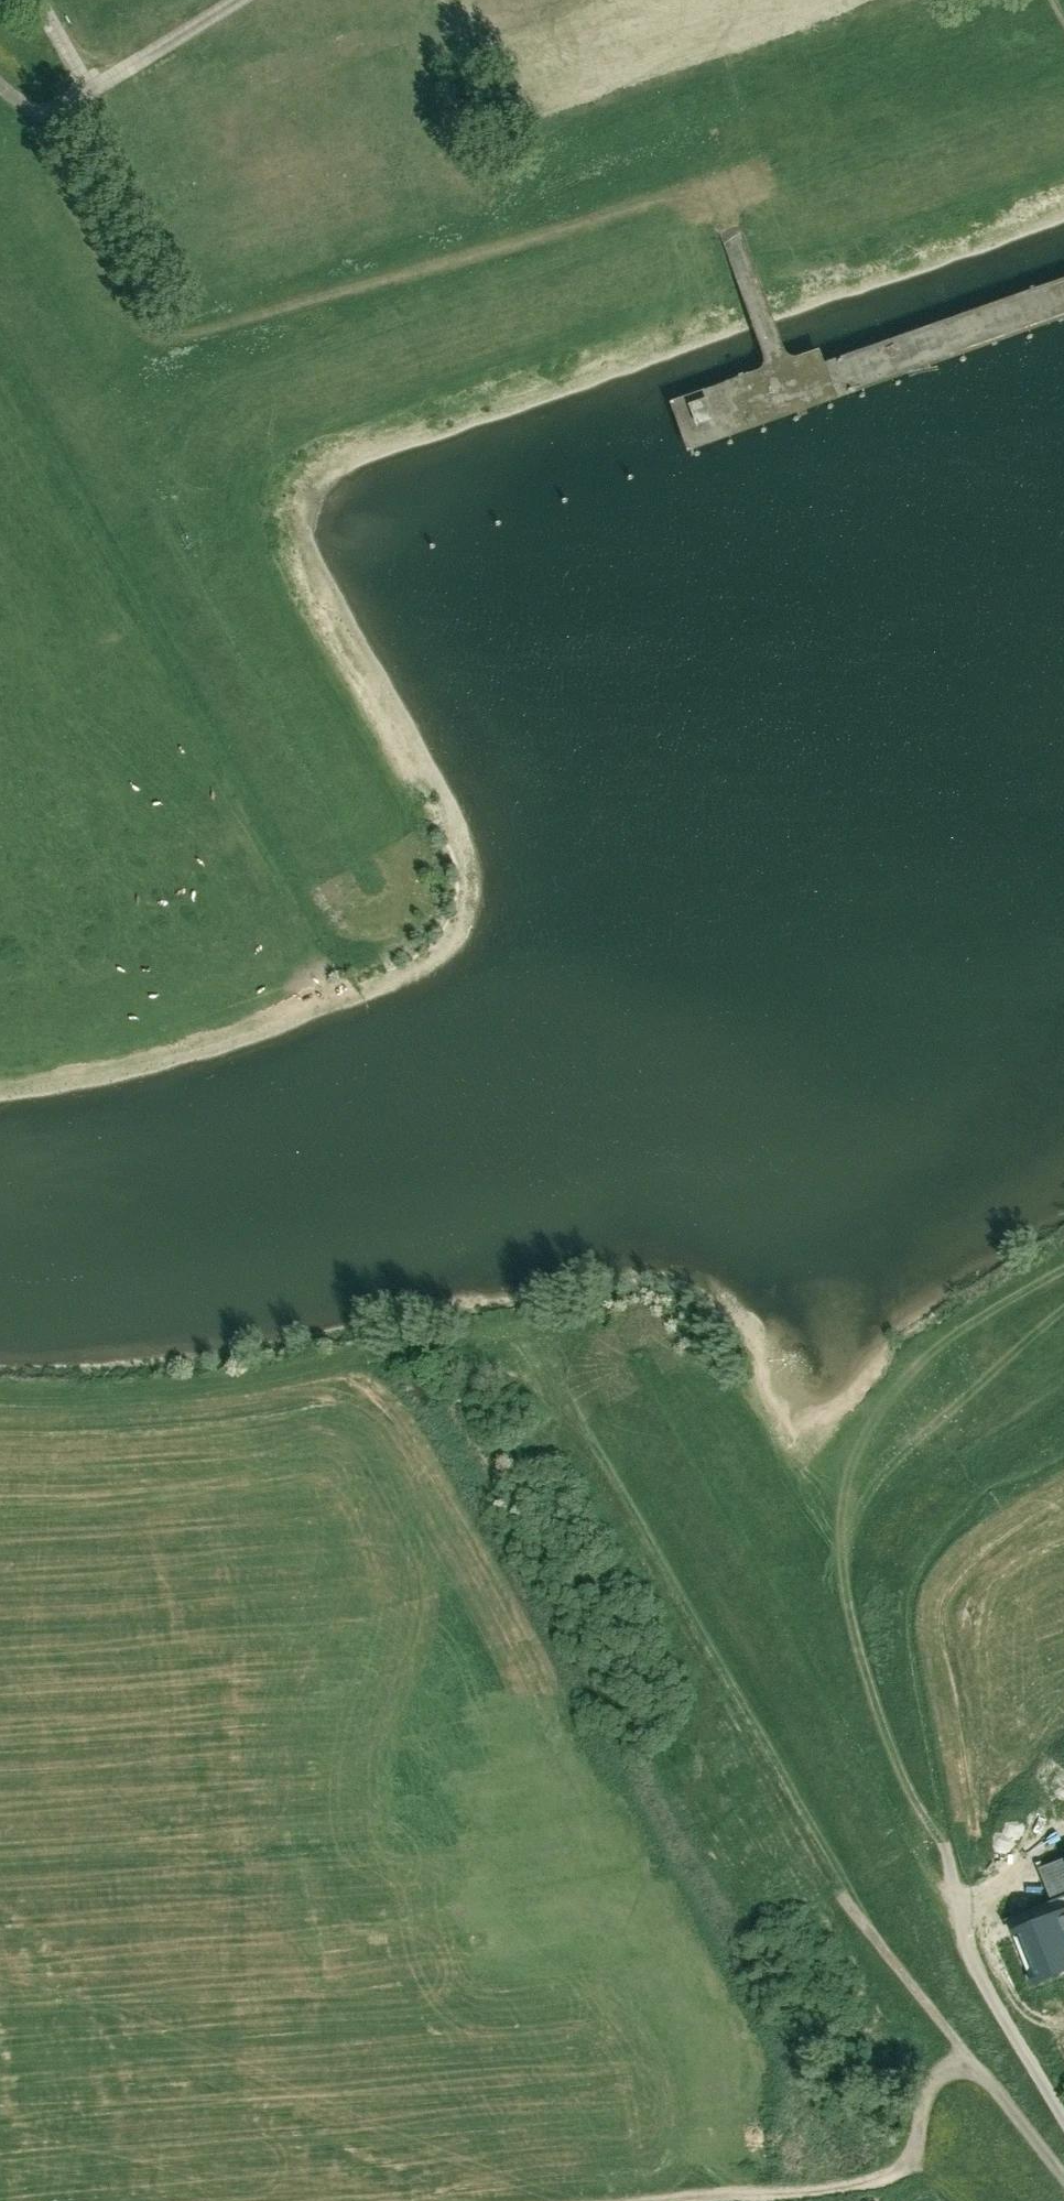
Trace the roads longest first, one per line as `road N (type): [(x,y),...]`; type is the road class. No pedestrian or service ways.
road 1 (unclassified): [(1063,2119),(971,1956),(945,1845)]
road 2 (track): [(877,2179),(675,2200)]
road 3 (track): [(851,1903),(965,2051),(967,2067)]

